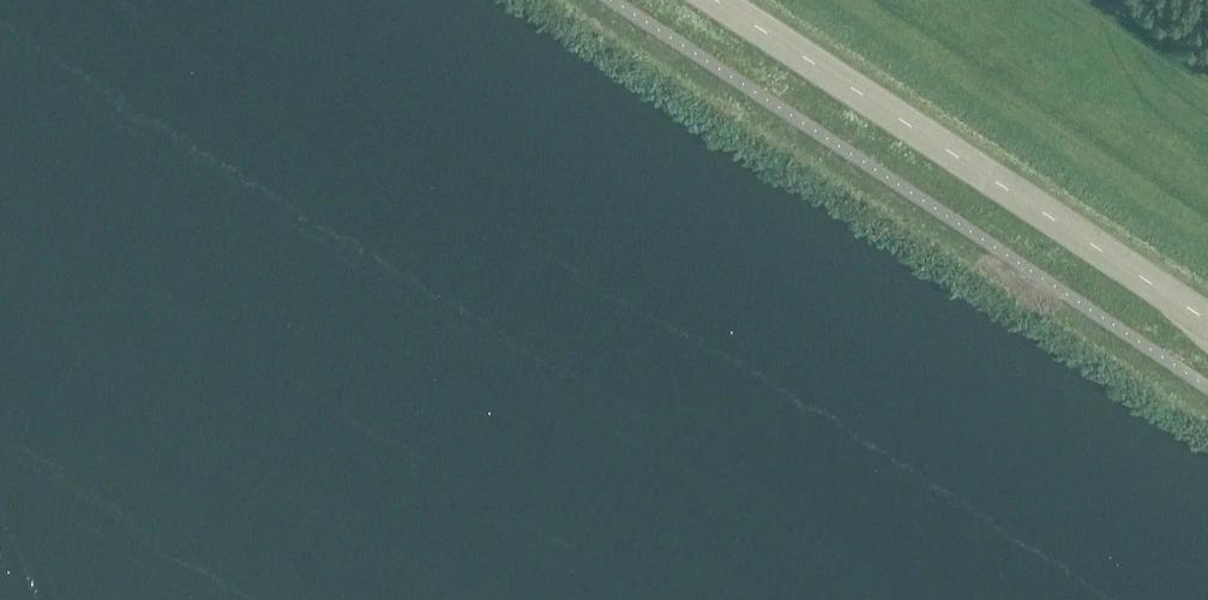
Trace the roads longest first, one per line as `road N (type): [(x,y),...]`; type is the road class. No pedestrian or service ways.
road 1 (tertiary): [(1207,320),(715,0)]

